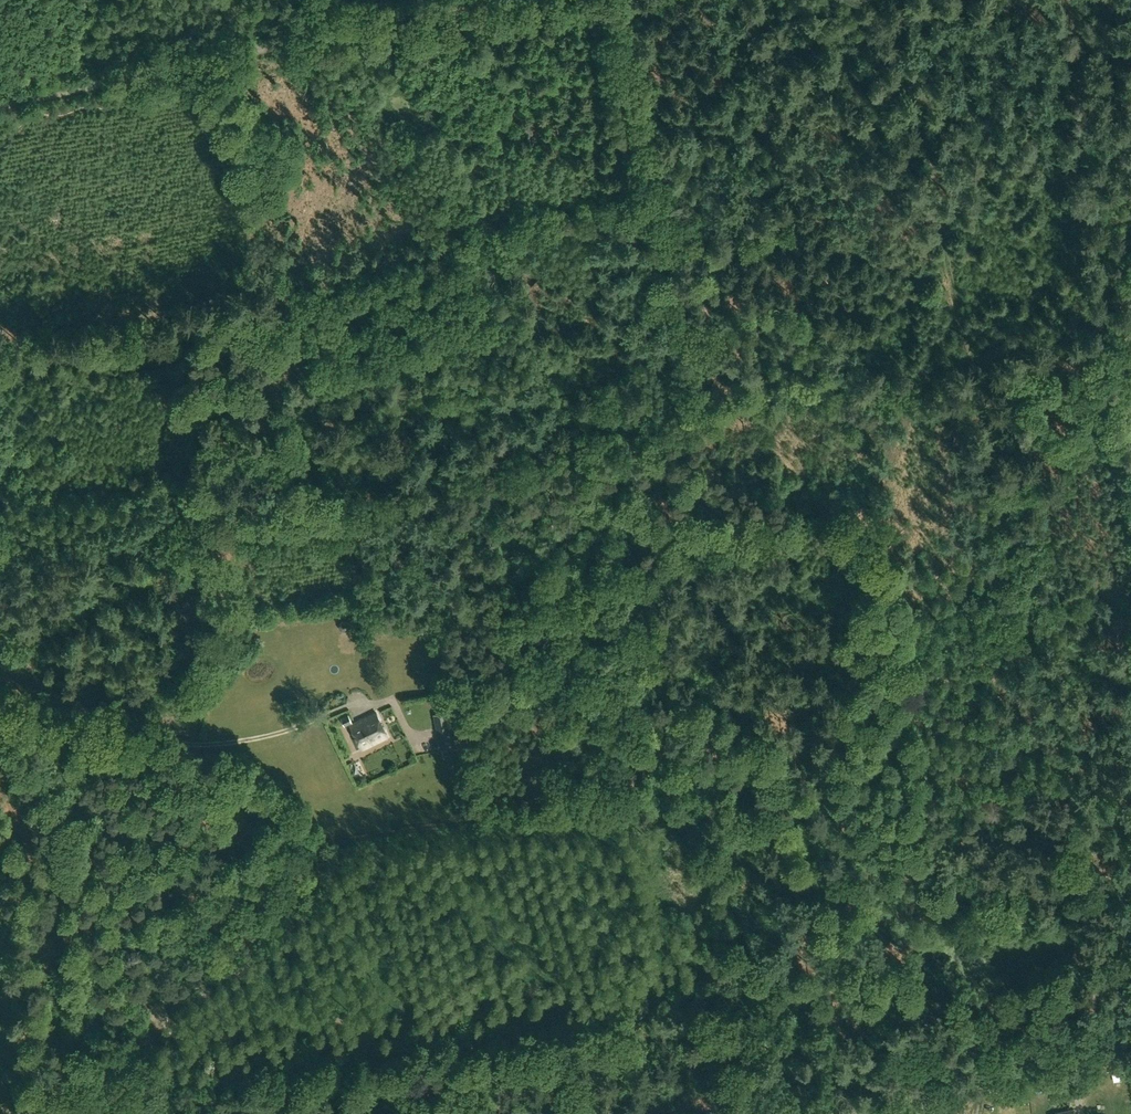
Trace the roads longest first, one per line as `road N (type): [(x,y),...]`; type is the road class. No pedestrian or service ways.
road 1 (unclassified): [(0,105),(479,0)]

